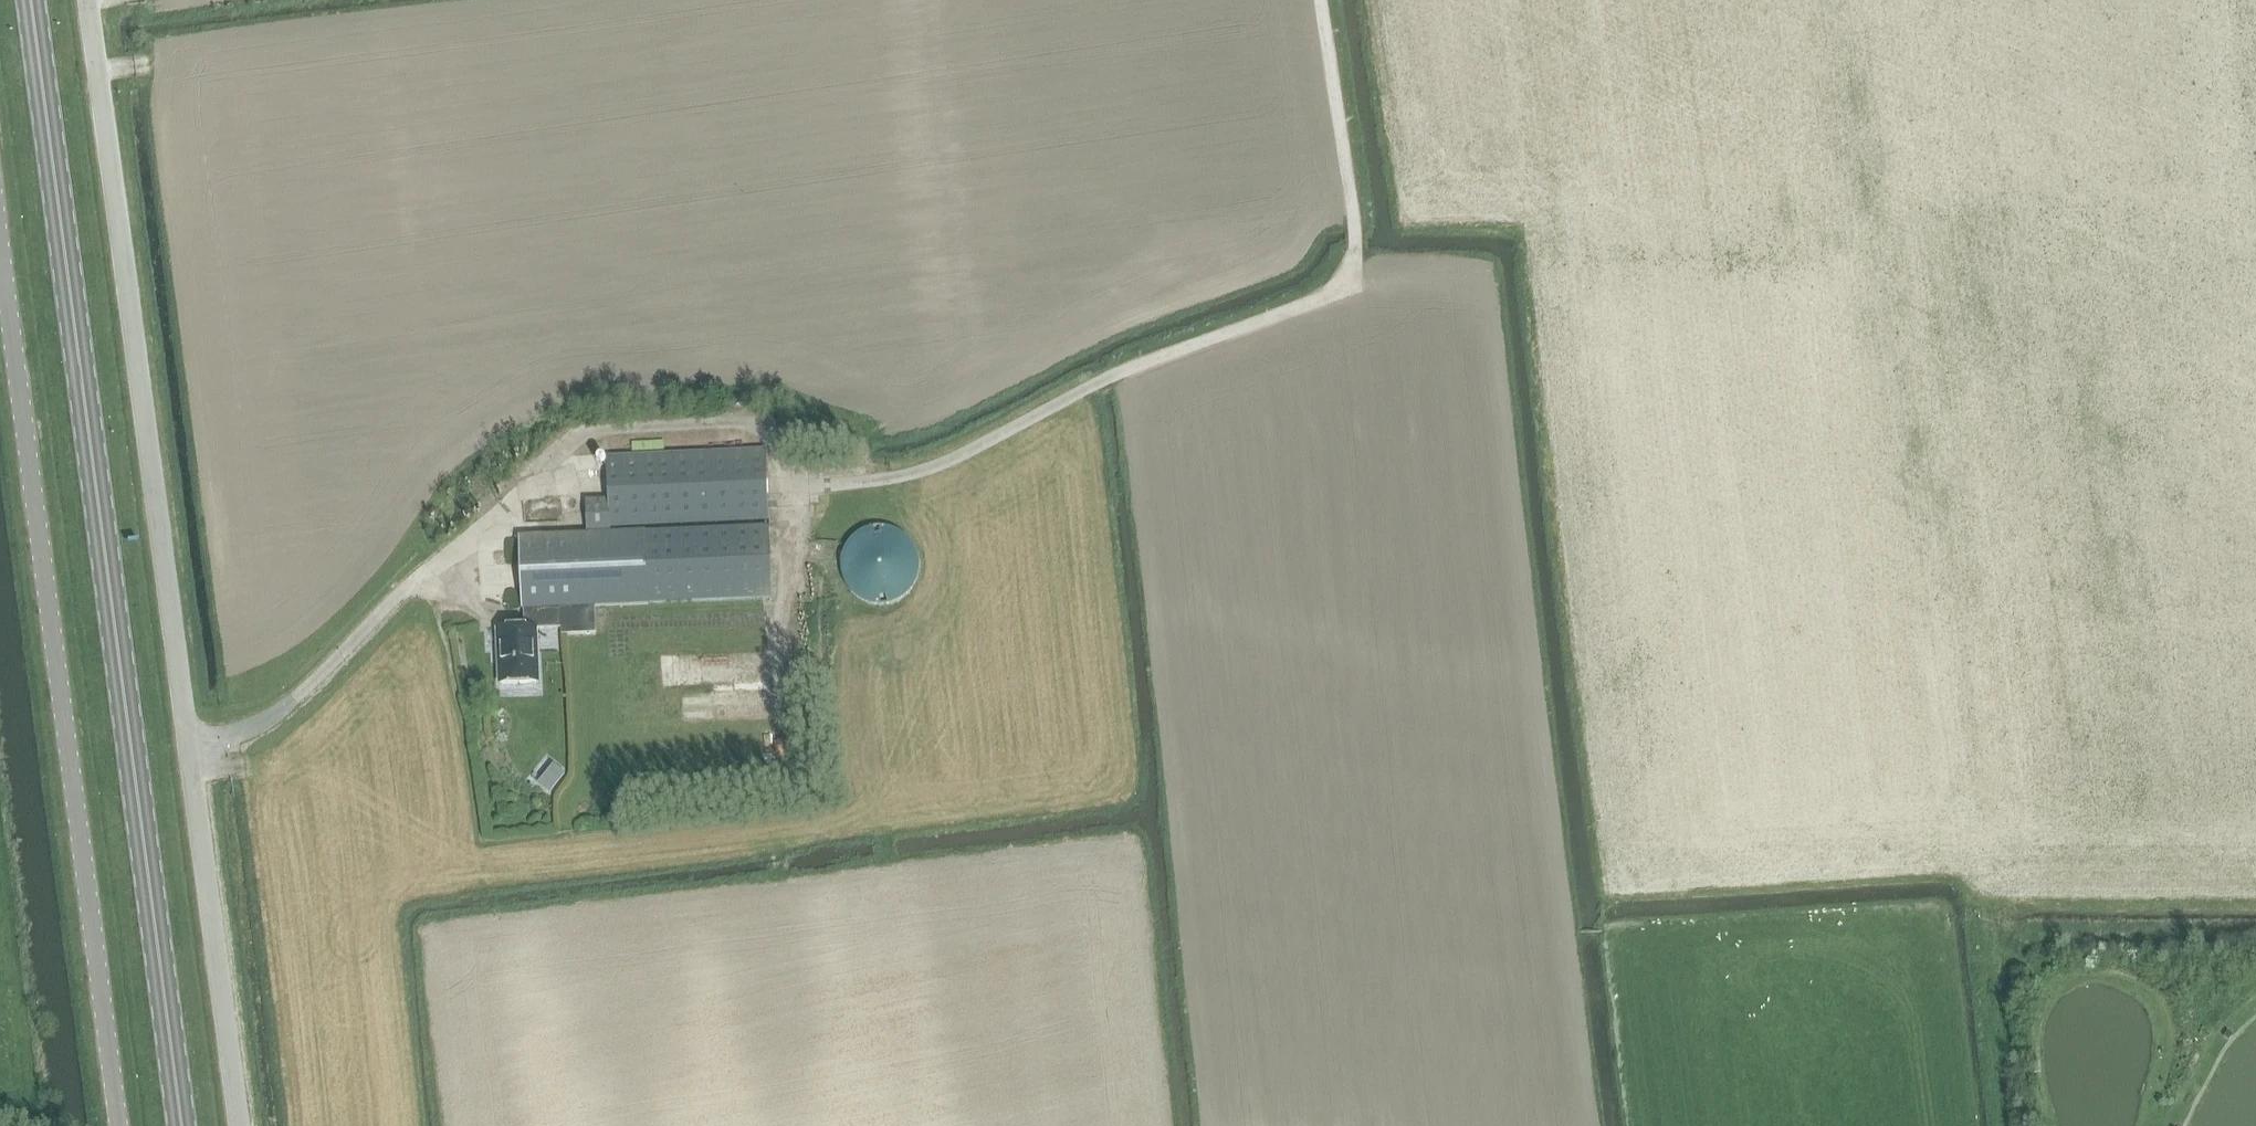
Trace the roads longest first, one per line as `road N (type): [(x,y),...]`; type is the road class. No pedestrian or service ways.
road 1 (unclassified): [(88,0),(239,1125)]
road 2 (primary): [(181,1125),(31,0)]
road 3 (unclassified): [(118,1125),(0,239)]

